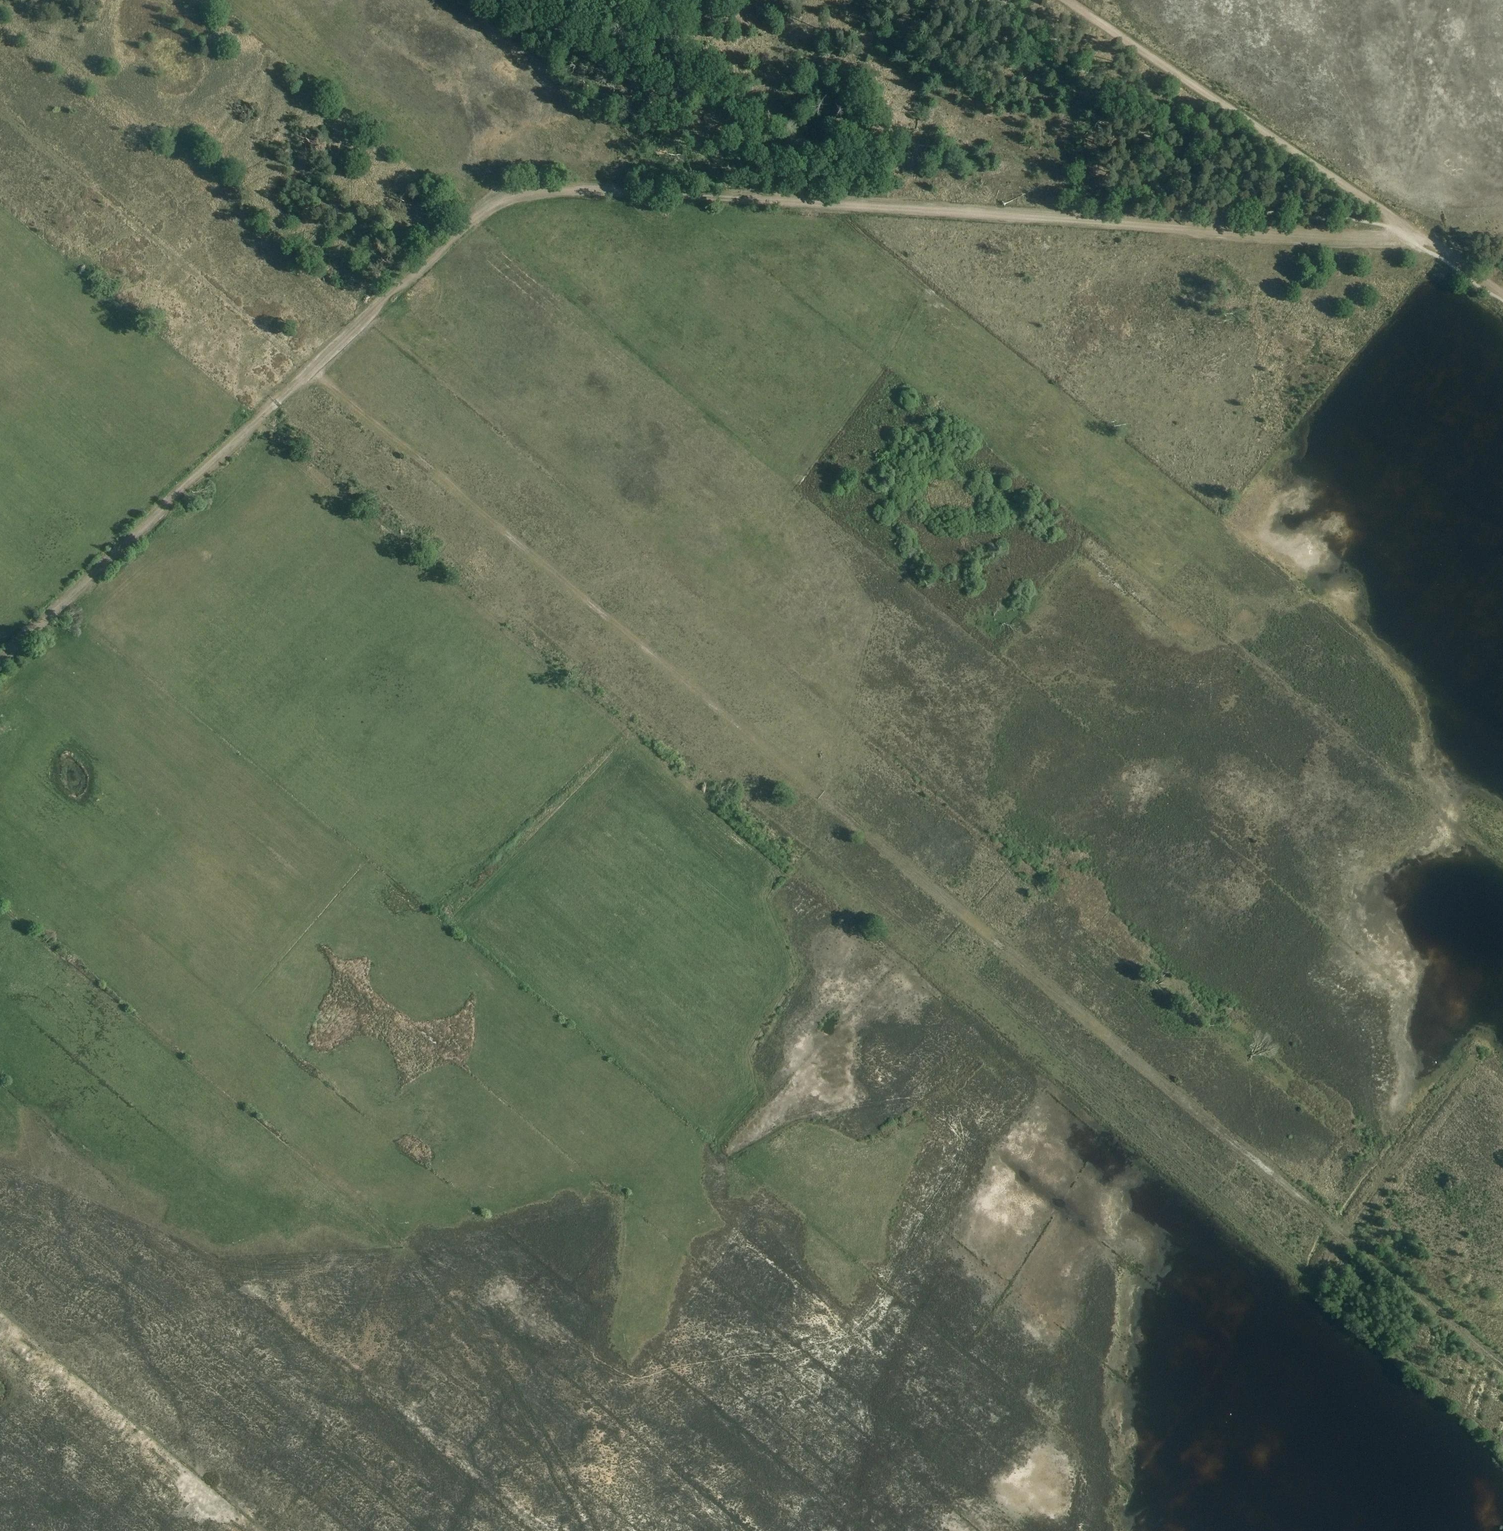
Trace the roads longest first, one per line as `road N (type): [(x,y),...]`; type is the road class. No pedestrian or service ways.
road 1 (track): [(0,663),(510,190),(1338,240),(1389,239),(1409,230)]
road 2 (track): [(312,369),(1502,1366)]
road 3 (track): [(1409,230),(1066,0)]

